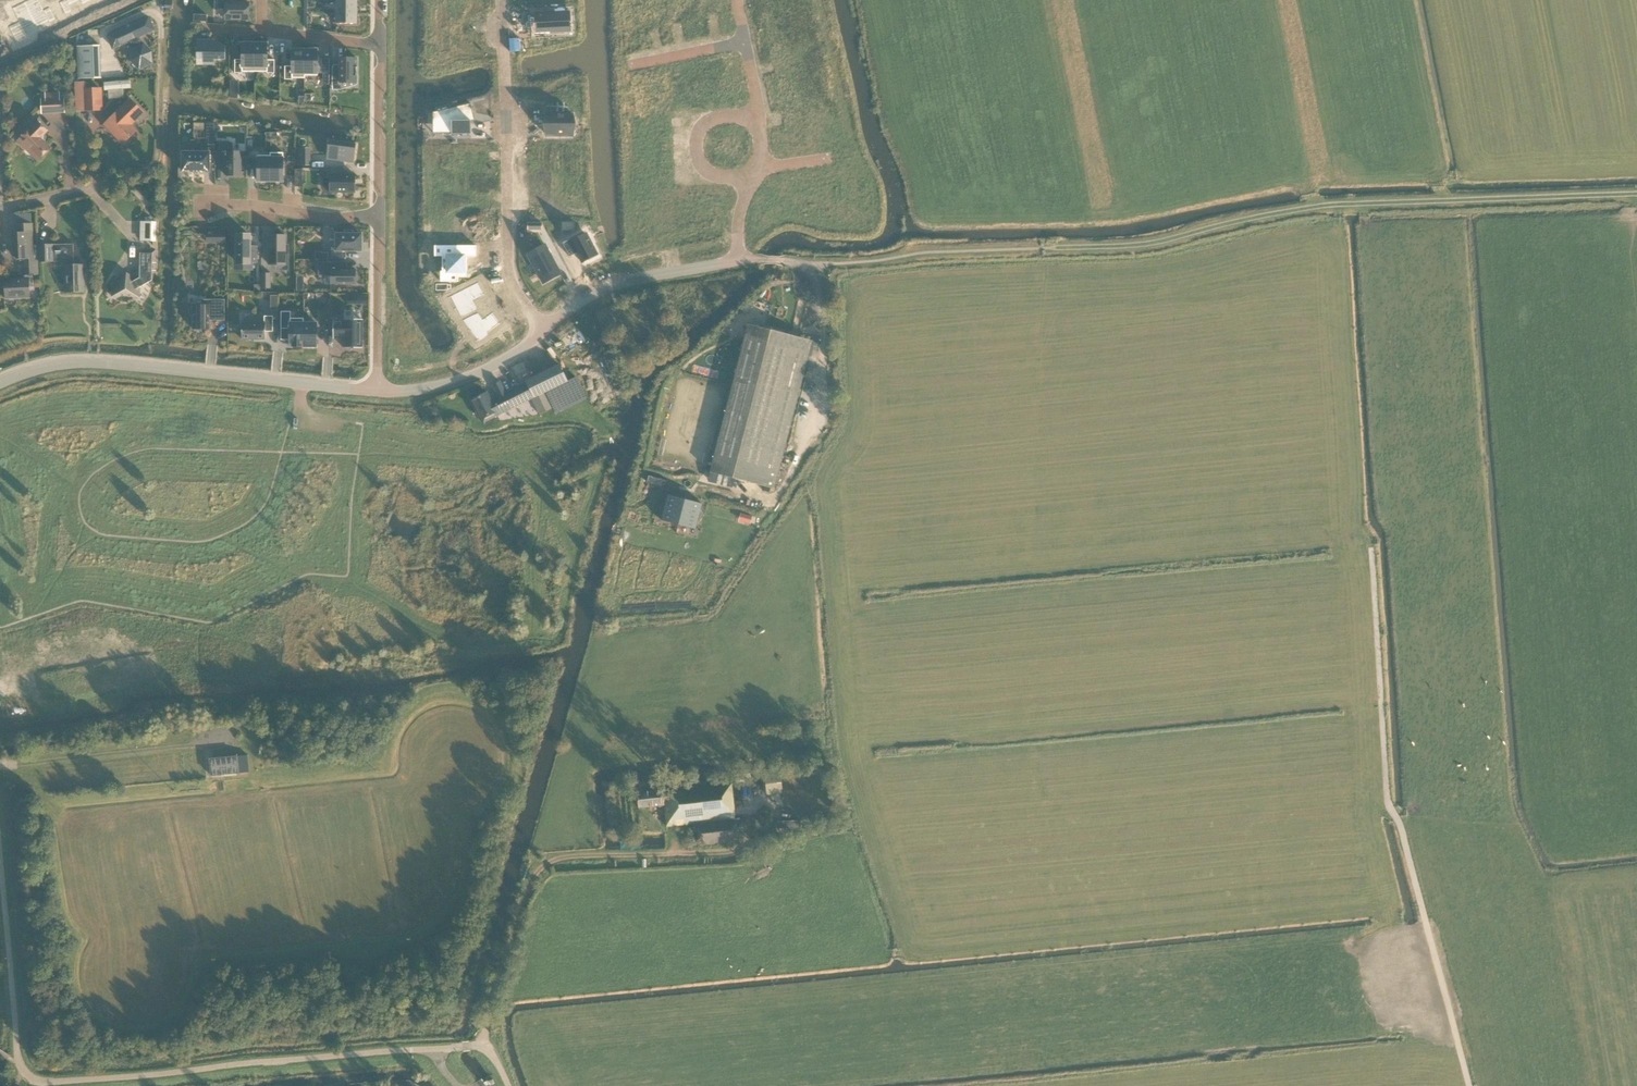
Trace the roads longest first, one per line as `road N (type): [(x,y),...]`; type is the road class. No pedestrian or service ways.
road 1 (unclassified): [(509,1085),(490,1053),(473,1044),(34,1077),(19,1058),(0,860)]
road 2 (unclassified): [(0,382),(47,366),(98,363),(376,391)]
road 3 (track): [(0,766),(238,741)]
road 4 (residential): [(544,332),(508,265),(508,107)]
road 5 (unclassified): [(544,332),(609,287),(740,261)]
road 6 (unclassified): [(376,391),(452,384),(505,361),(544,332)]
road 7 (unclassified): [(376,391),(378,216)]
road 8 (residential): [(378,216),(207,205)]
road 9 (unclassified): [(378,216),(379,46)]
road 10 (residential): [(759,113),(705,122),(694,138),(701,172),(748,170)]
road 11 (residential): [(126,180),(0,208)]
road 12 (residential): [(746,39),(625,65)]

